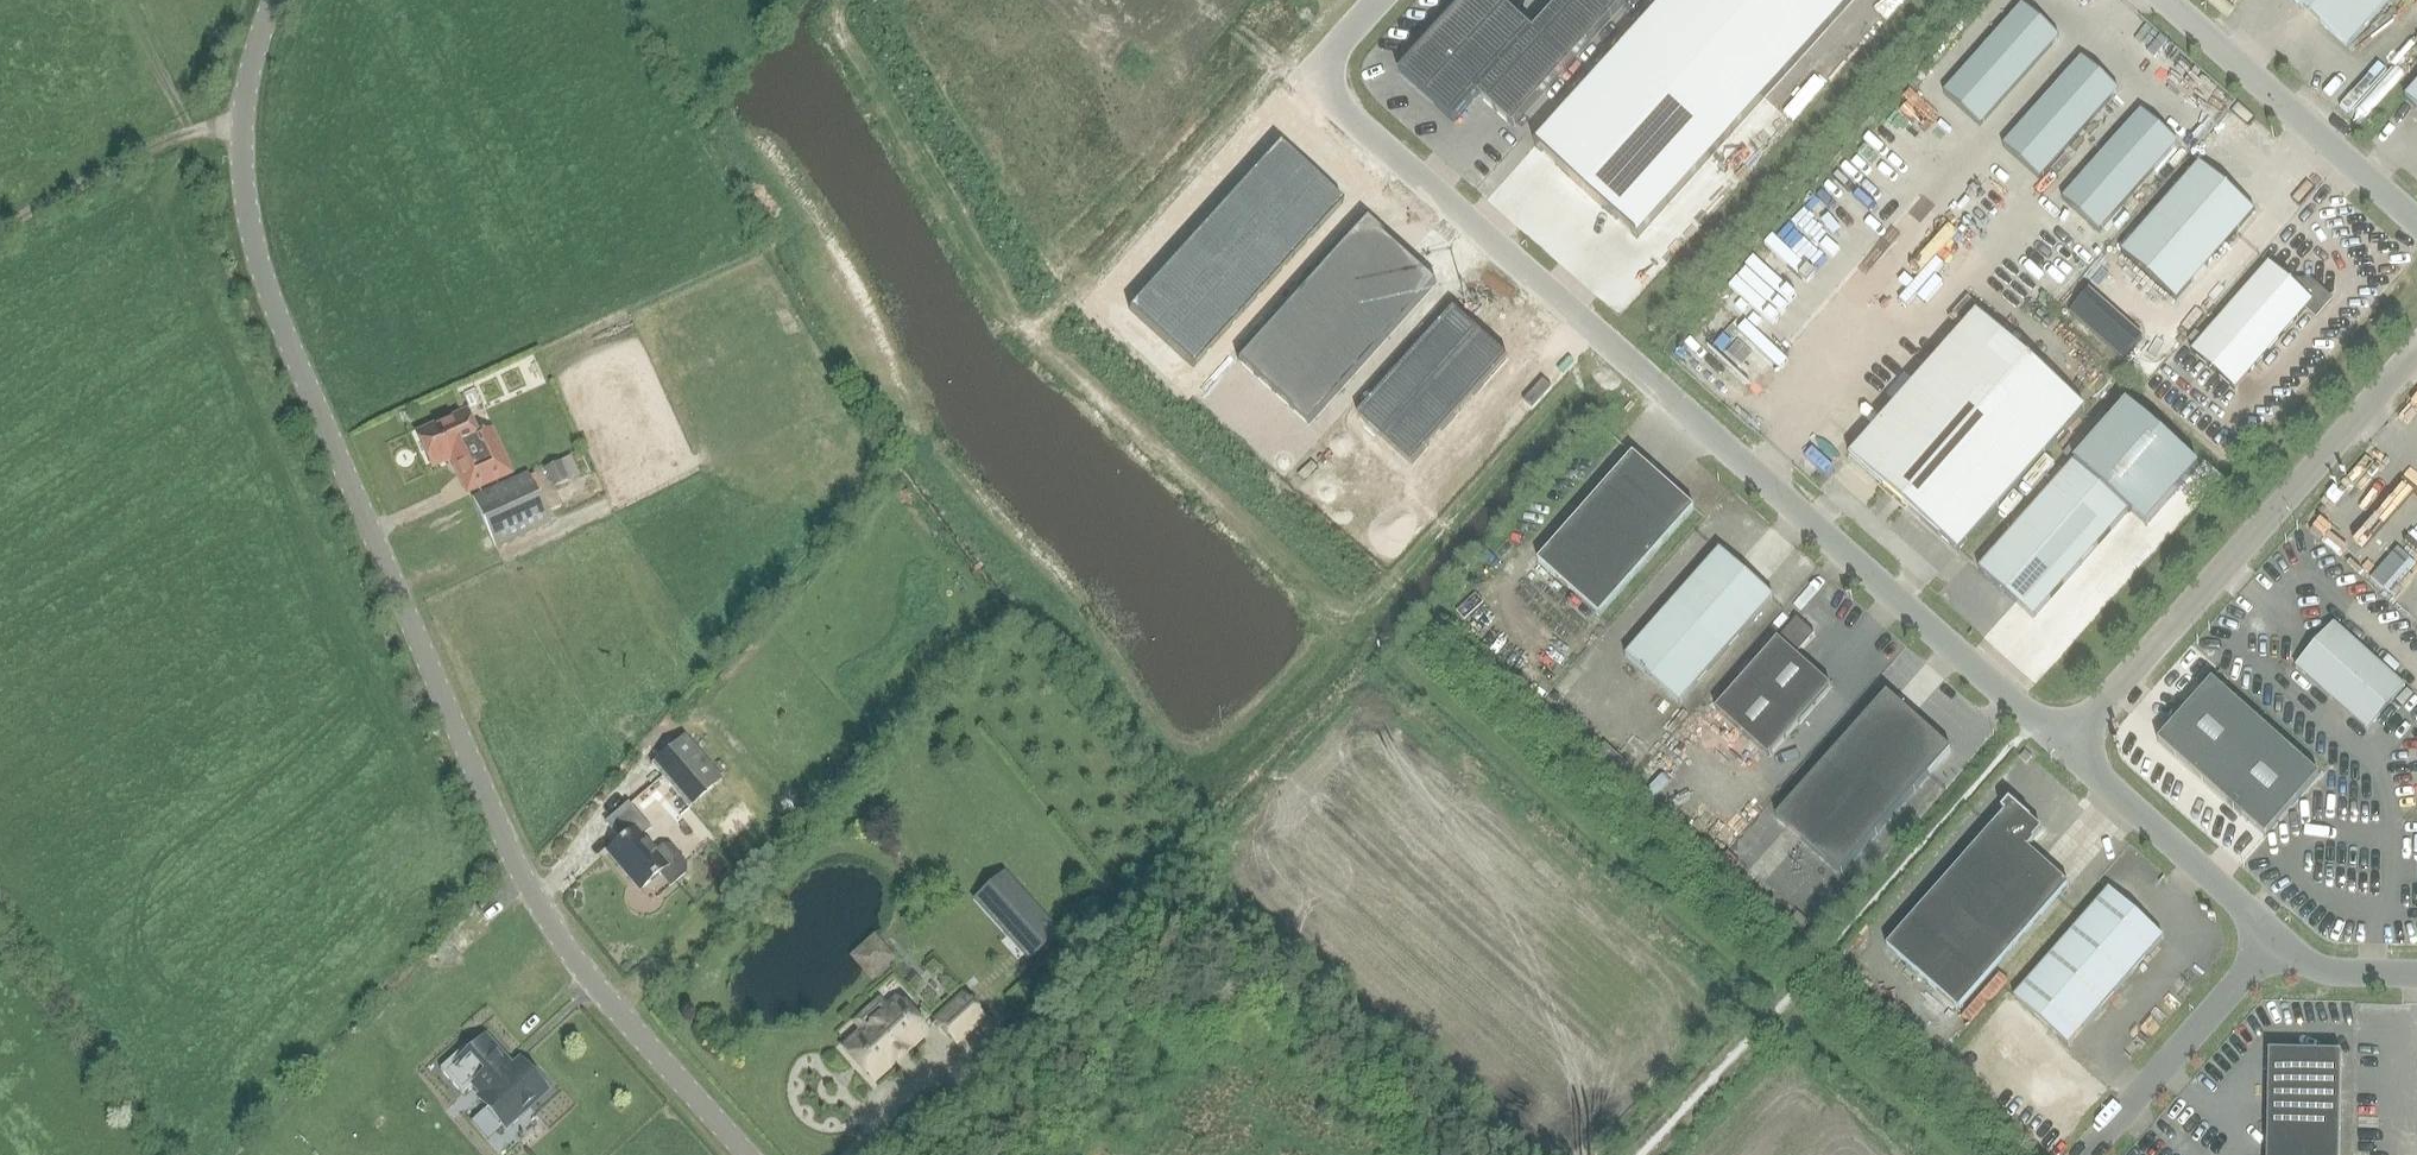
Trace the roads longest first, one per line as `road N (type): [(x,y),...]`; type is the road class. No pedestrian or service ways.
road 1 (tertiary): [(748,1154),(597,985),(533,893),(278,316),(256,252),(242,171),(250,74),(273,0)]
road 2 (unclassified): [(2065,746),(1307,79),(1380,0)]
road 3 (unclassified): [(2065,746),(2416,349)]
road 4 (unclassified): [(2167,0),(2416,222)]
road 5 (unclassified): [(2276,941),(2065,746)]
road 6 (unclassified): [(2276,941),(2085,1154)]
road 7 (unclassified): [(2416,973),(2323,970),(2276,941)]

